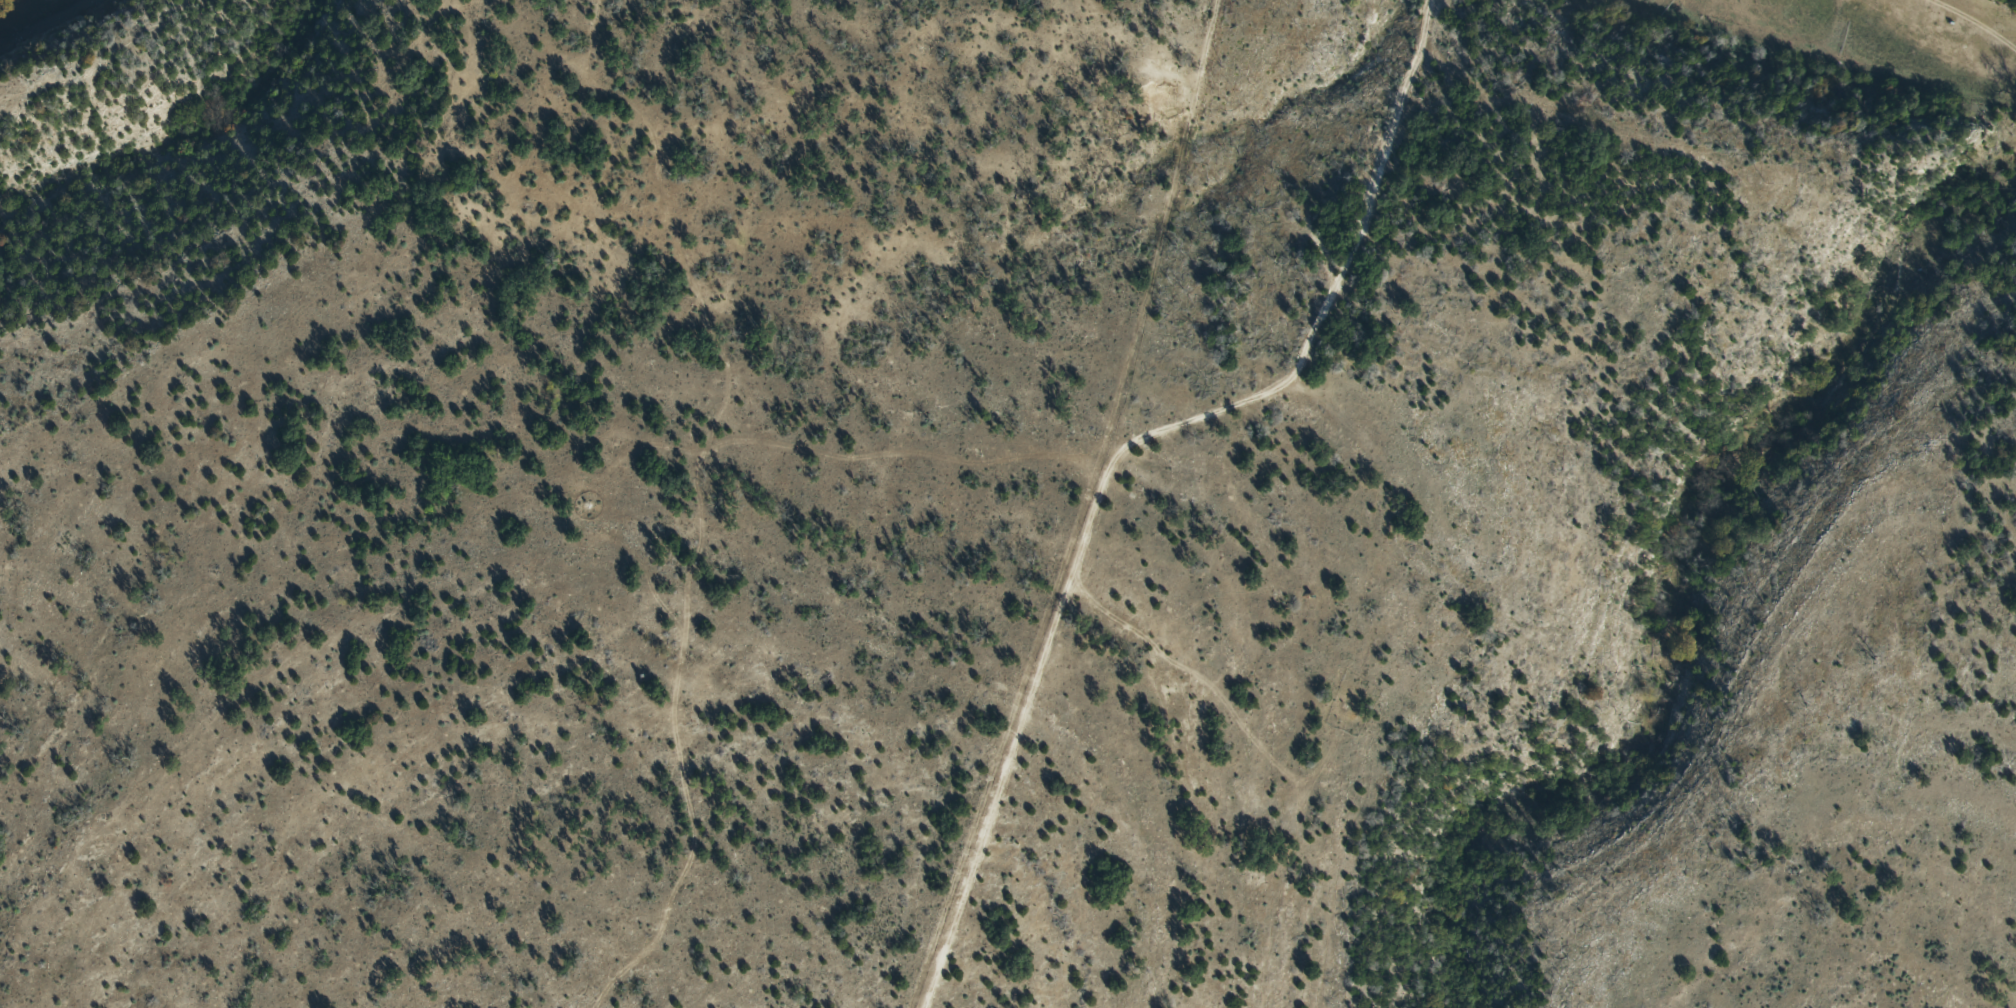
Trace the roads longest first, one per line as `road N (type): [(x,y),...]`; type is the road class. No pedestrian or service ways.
road 1 (residential): [(1453,0),(1434,103),(1350,326),(1306,395),(1128,499),(940,1007)]
road 2 (residential): [(699,0),(675,73),(670,236),(695,340),(720,380),(725,469),(700,553),(685,855),(582,1007)]

